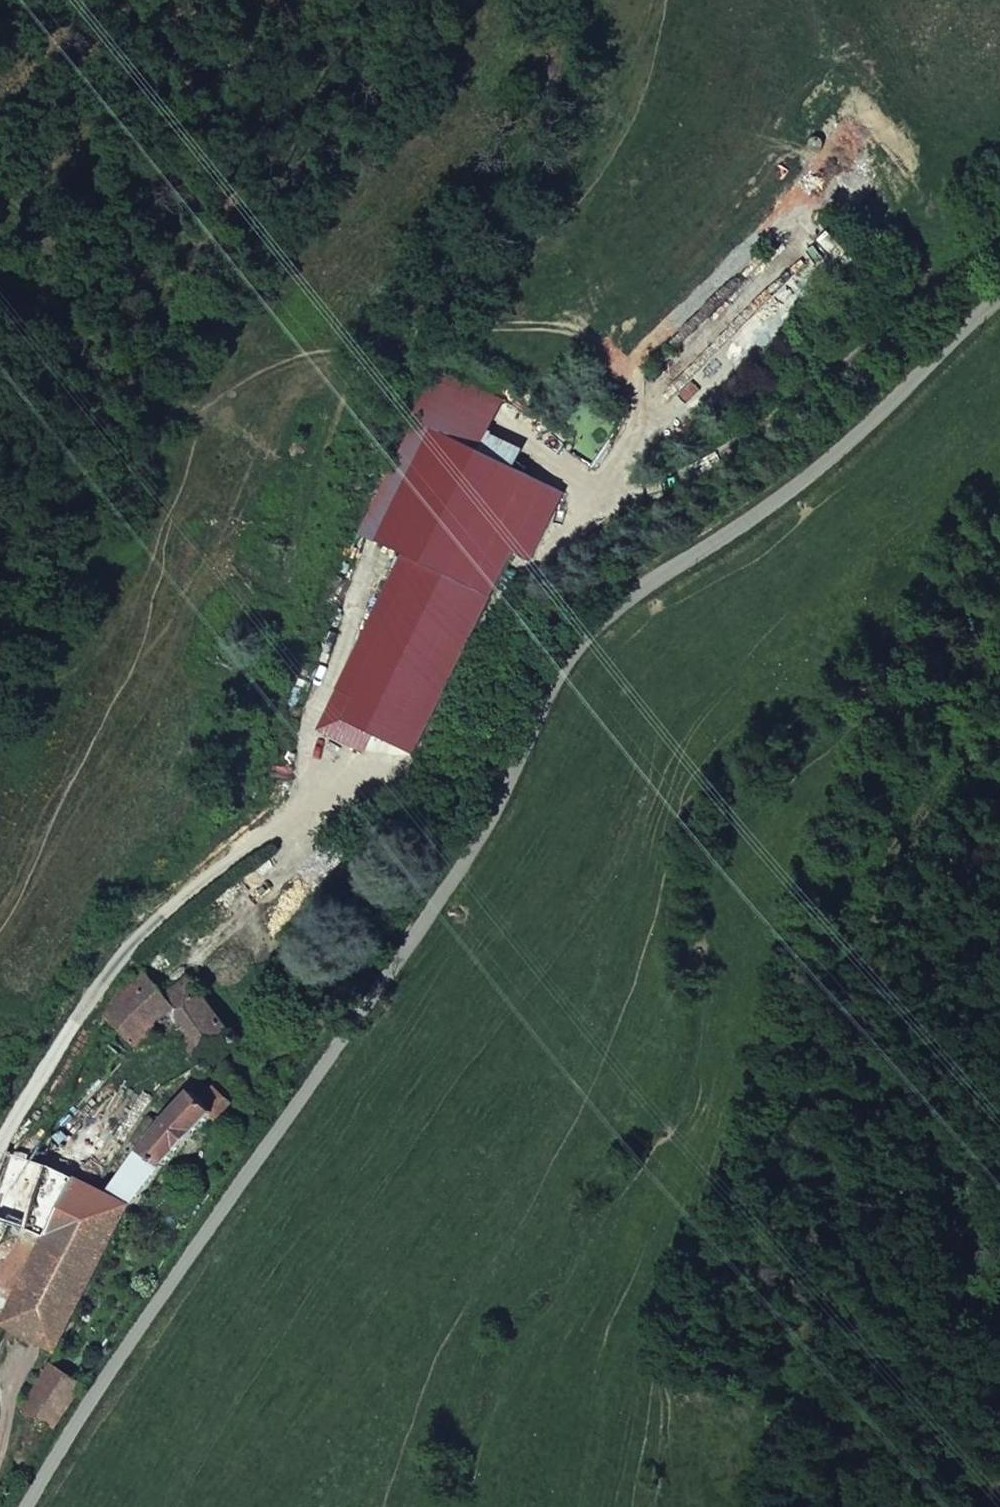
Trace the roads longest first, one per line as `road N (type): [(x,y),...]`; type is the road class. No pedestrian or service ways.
road 1 (residential): [(999,304),(811,476),(629,584),(567,652),(474,841),(22,1506)]

